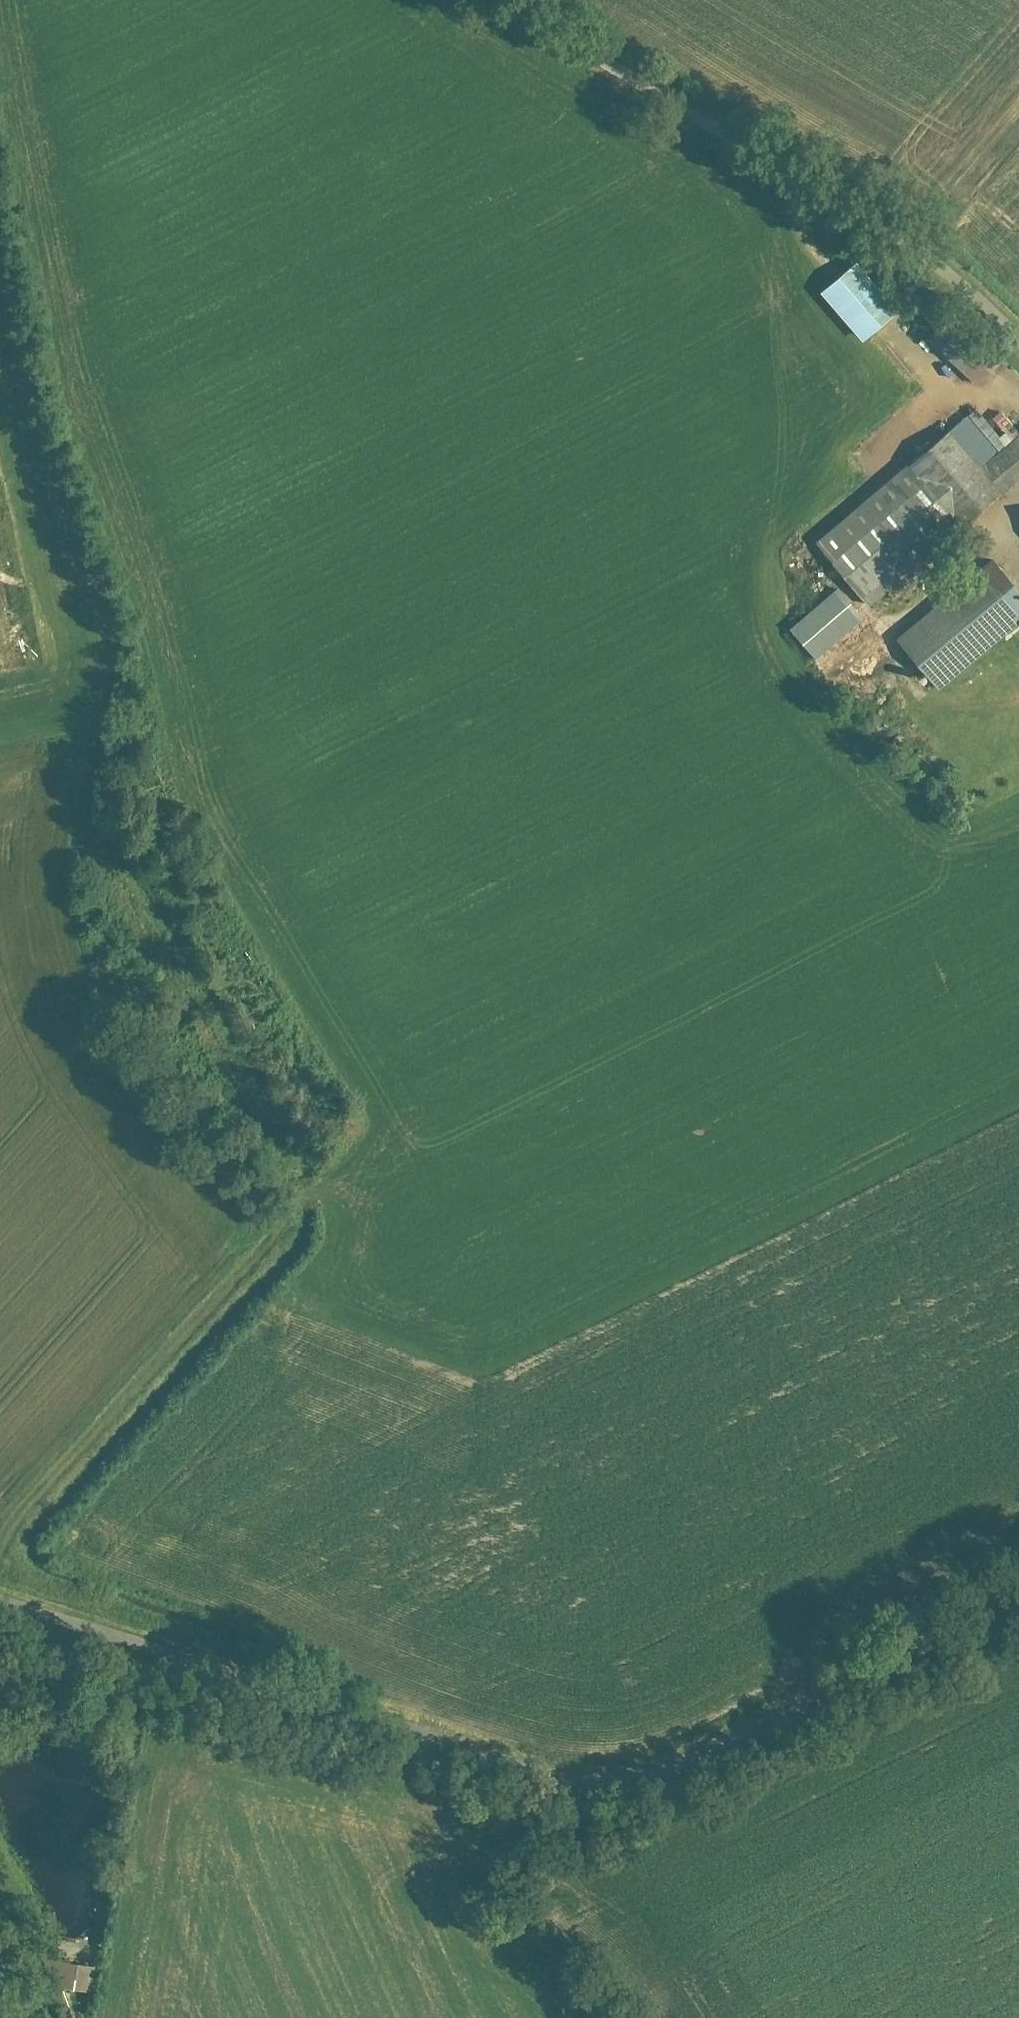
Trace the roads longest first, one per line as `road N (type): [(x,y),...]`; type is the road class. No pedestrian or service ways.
road 1 (unclassified): [(0,1606),(595,1786),(685,1764),(1018,1589)]
road 2 (unclassified): [(511,0),(780,173),(946,268),(1018,341)]

